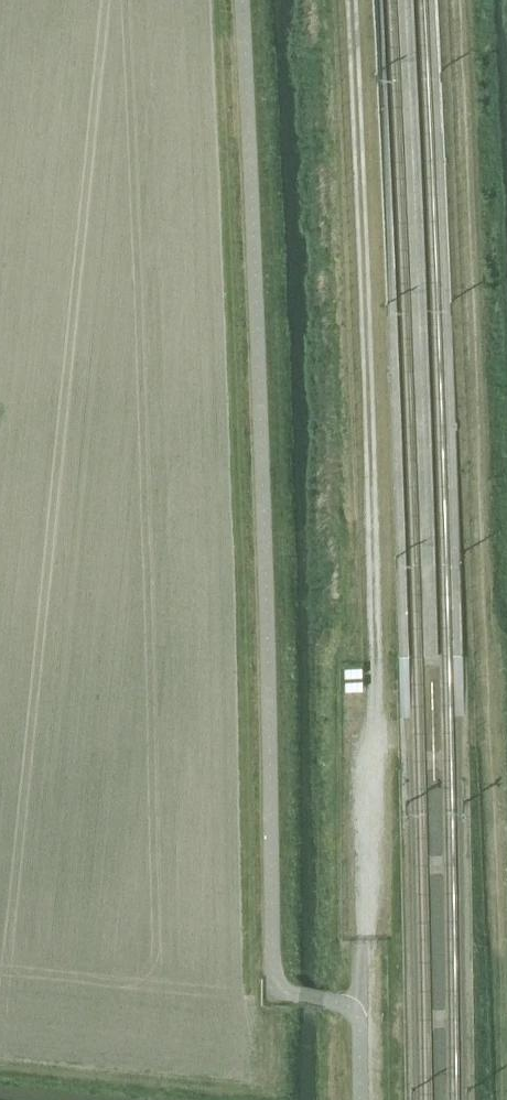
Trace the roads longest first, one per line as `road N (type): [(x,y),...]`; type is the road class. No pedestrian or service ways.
road 1 (track): [(506,1004),(456,0)]
road 2 (track): [(349,0),(375,620),(360,943)]

